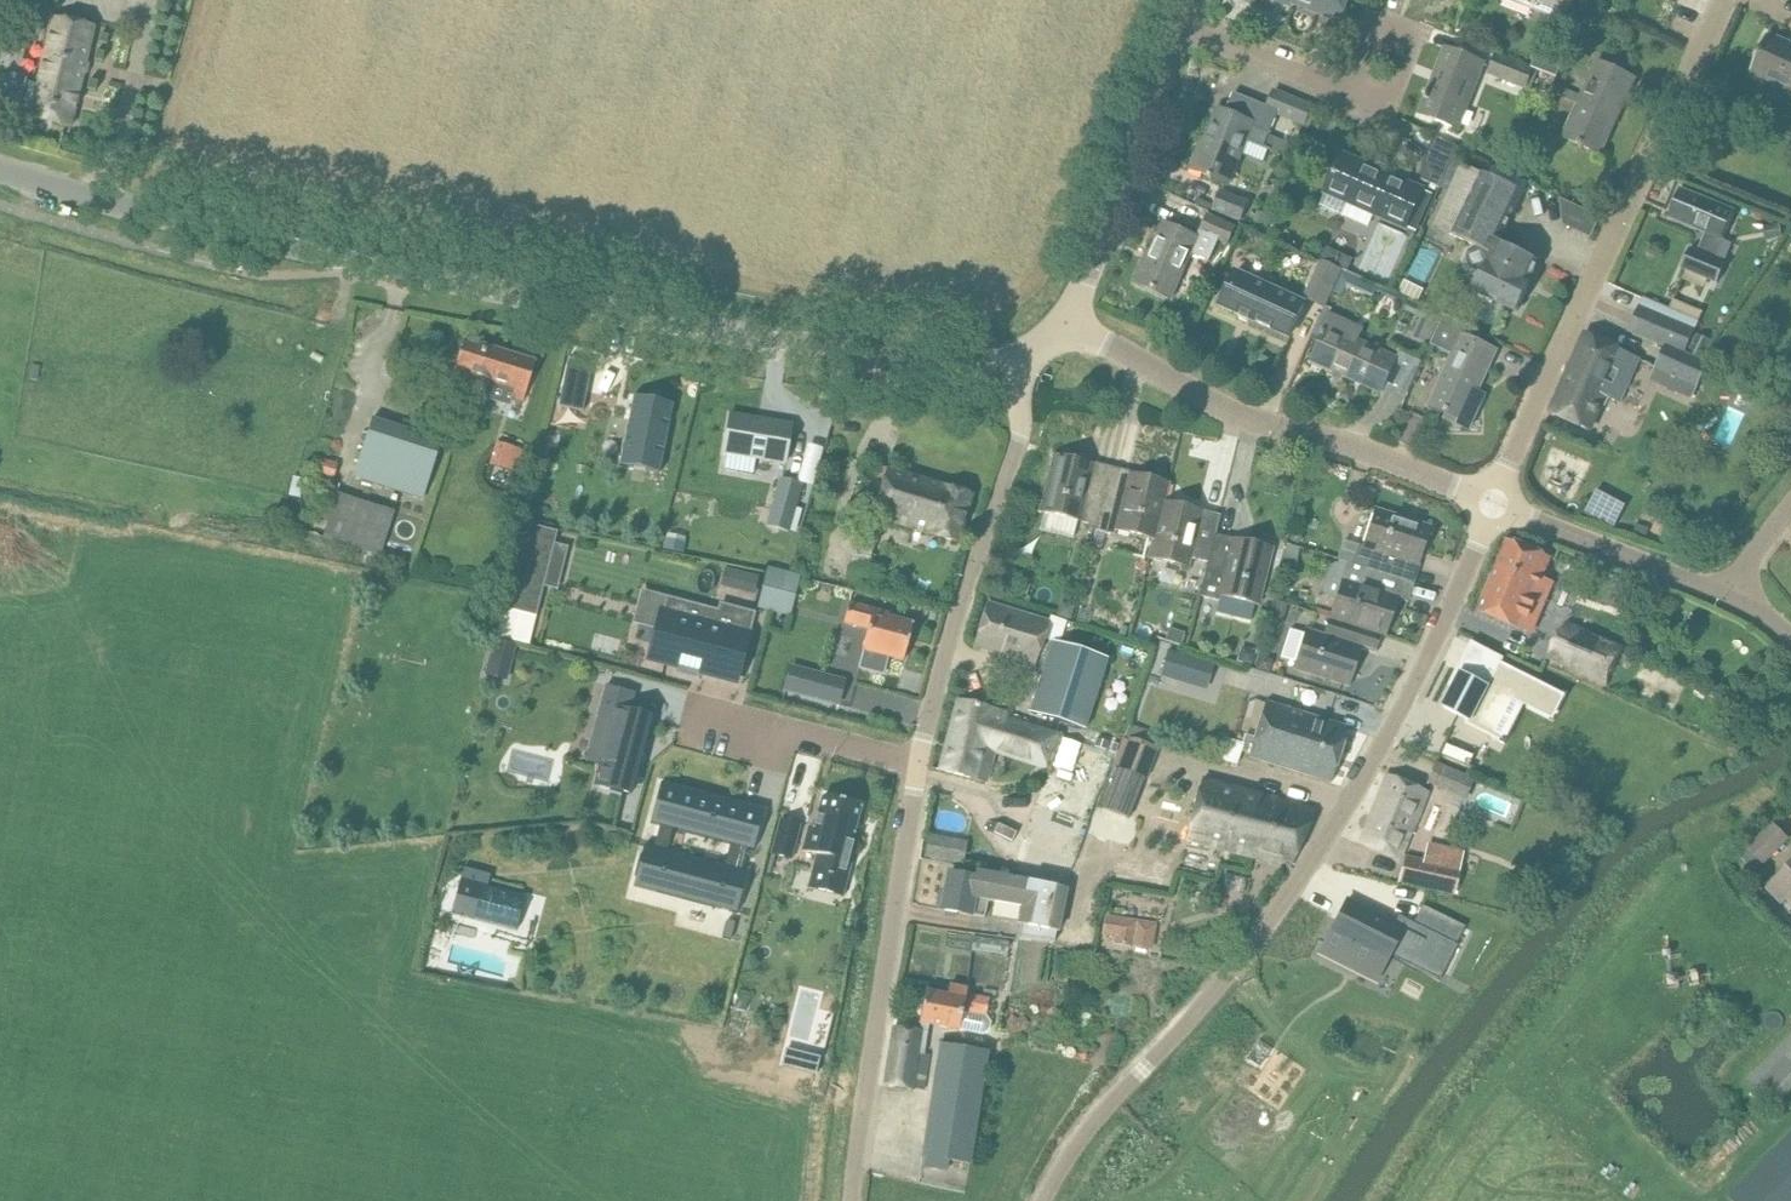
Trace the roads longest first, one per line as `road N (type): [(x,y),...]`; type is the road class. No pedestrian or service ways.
road 1 (tertiary): [(1013,368),(928,367),(379,267),(0,168)]
road 2 (residential): [(1494,504),(1721,0)]
road 3 (residential): [(1225,979),(1386,738),(1494,504)]
road 4 (residential): [(1494,504),(1364,449),(1224,409),(1066,321)]
road 5 (unclassified): [(850,1200),(919,765)]
road 6 (residential): [(919,765),(963,598),(1018,443),(1013,368)]
road 7 (tertiary): [(1066,321),(1178,26)]
road 8 (unclassified): [(1044,1200),(1075,1149),(1225,979)]
road 9 (unclassified): [(1728,597),(1494,504)]
road 10 (residential): [(919,765),(689,709)]
road 11 (residential): [(1178,26),(1349,91)]
road 12 (residential): [(1349,91),(1387,106),(1413,38),(1377,24)]

